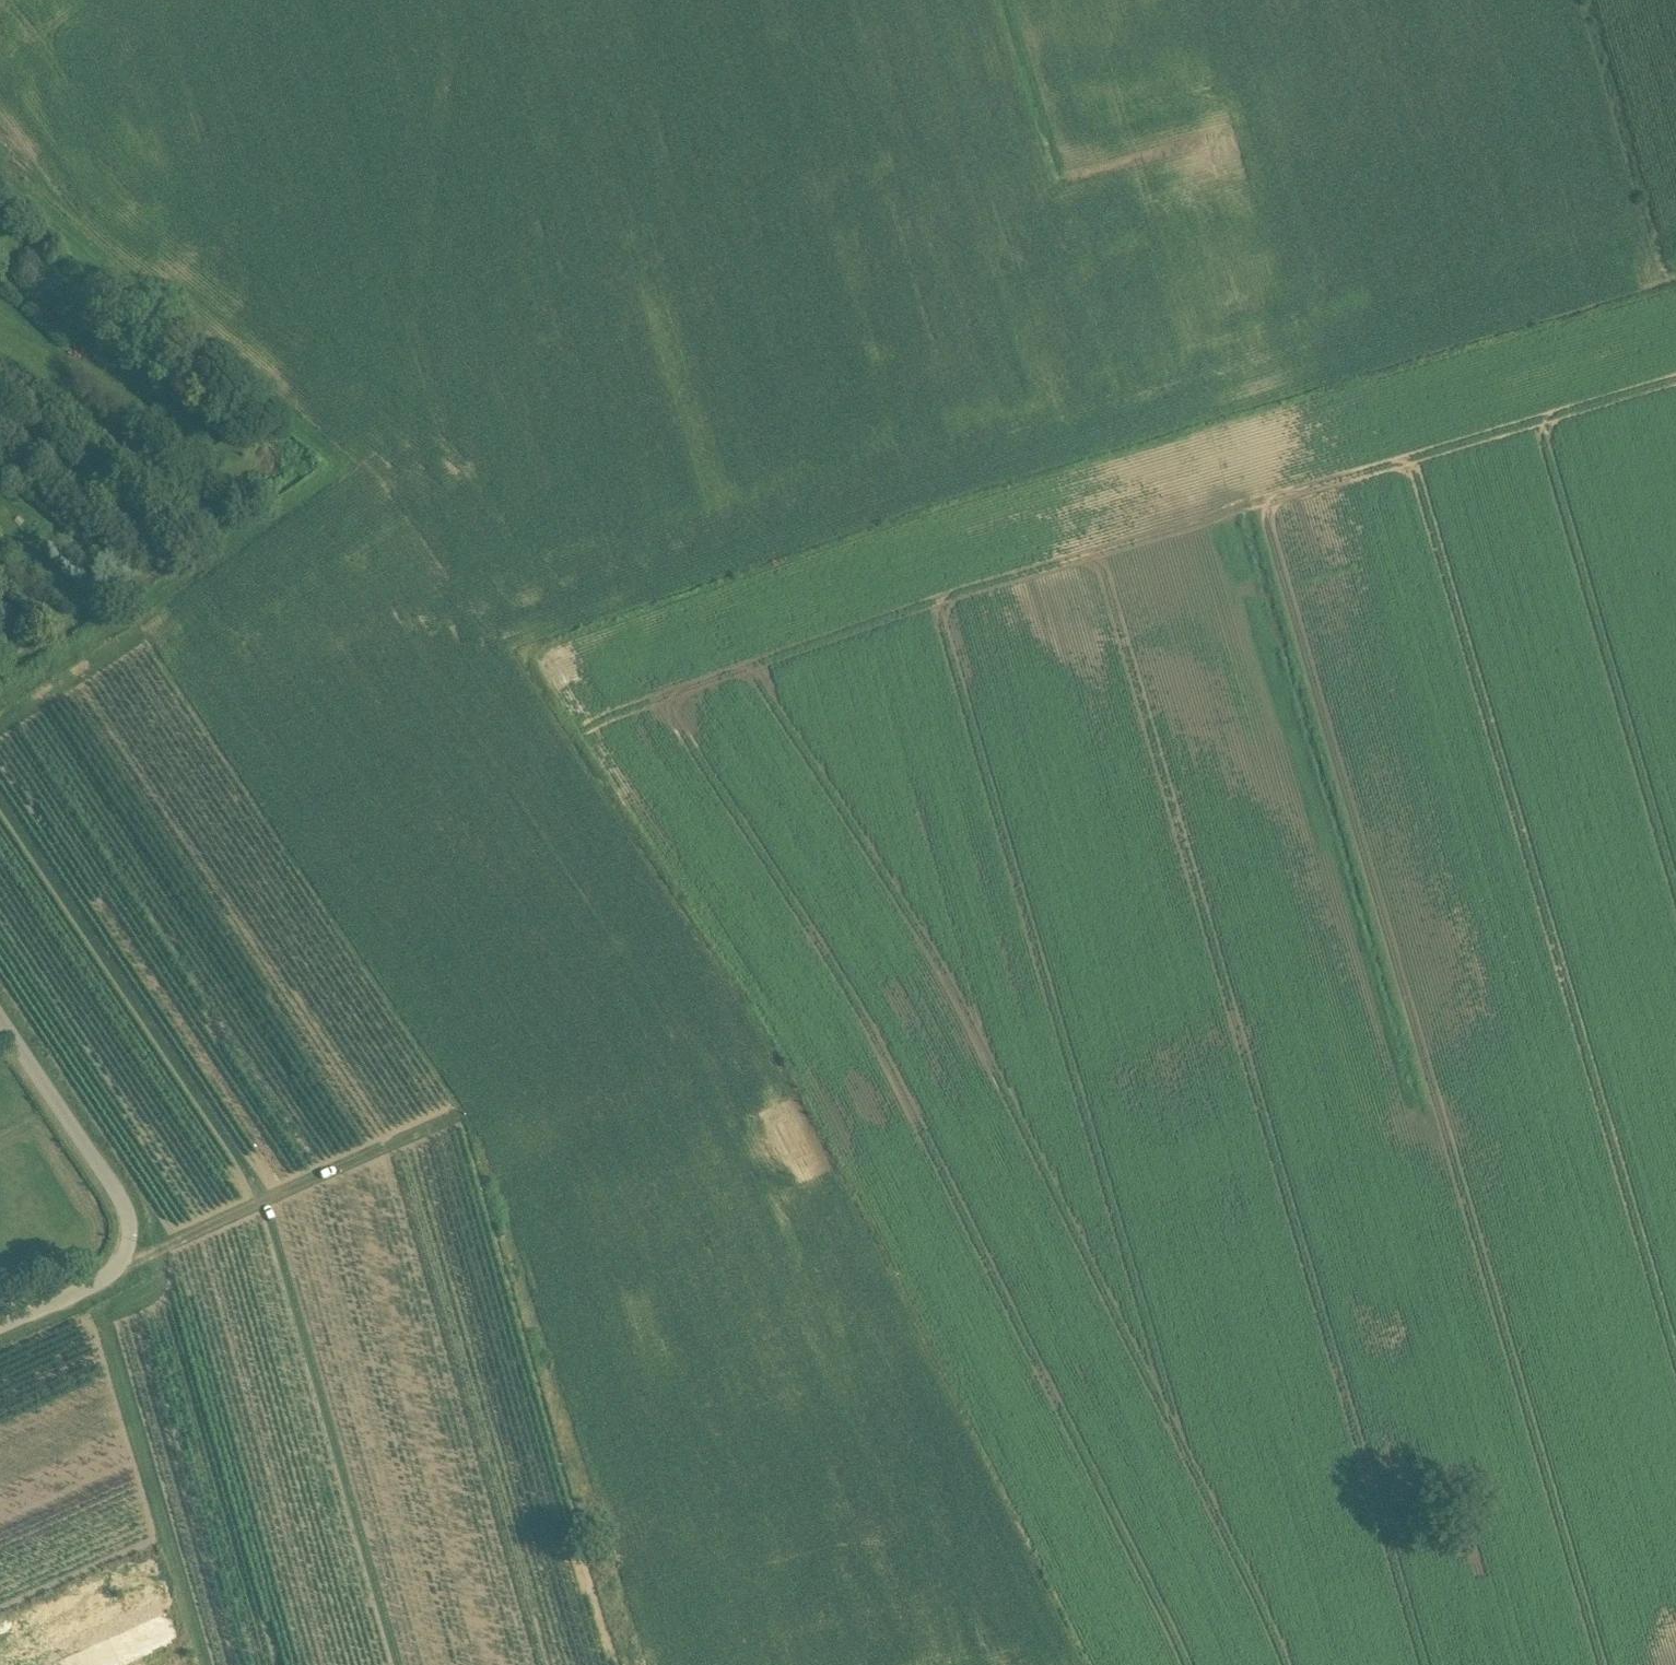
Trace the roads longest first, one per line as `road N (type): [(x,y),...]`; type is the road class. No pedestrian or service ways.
road 1 (track): [(516,633),(516,674),(754,1026),(753,1042),(735,1052),(482,1157),(474,1177),(597,1627),(581,1647),(533,1664)]
road 2 (residential): [(0,1323),(113,1272),(131,1233),(126,1207),(0,1015)]

